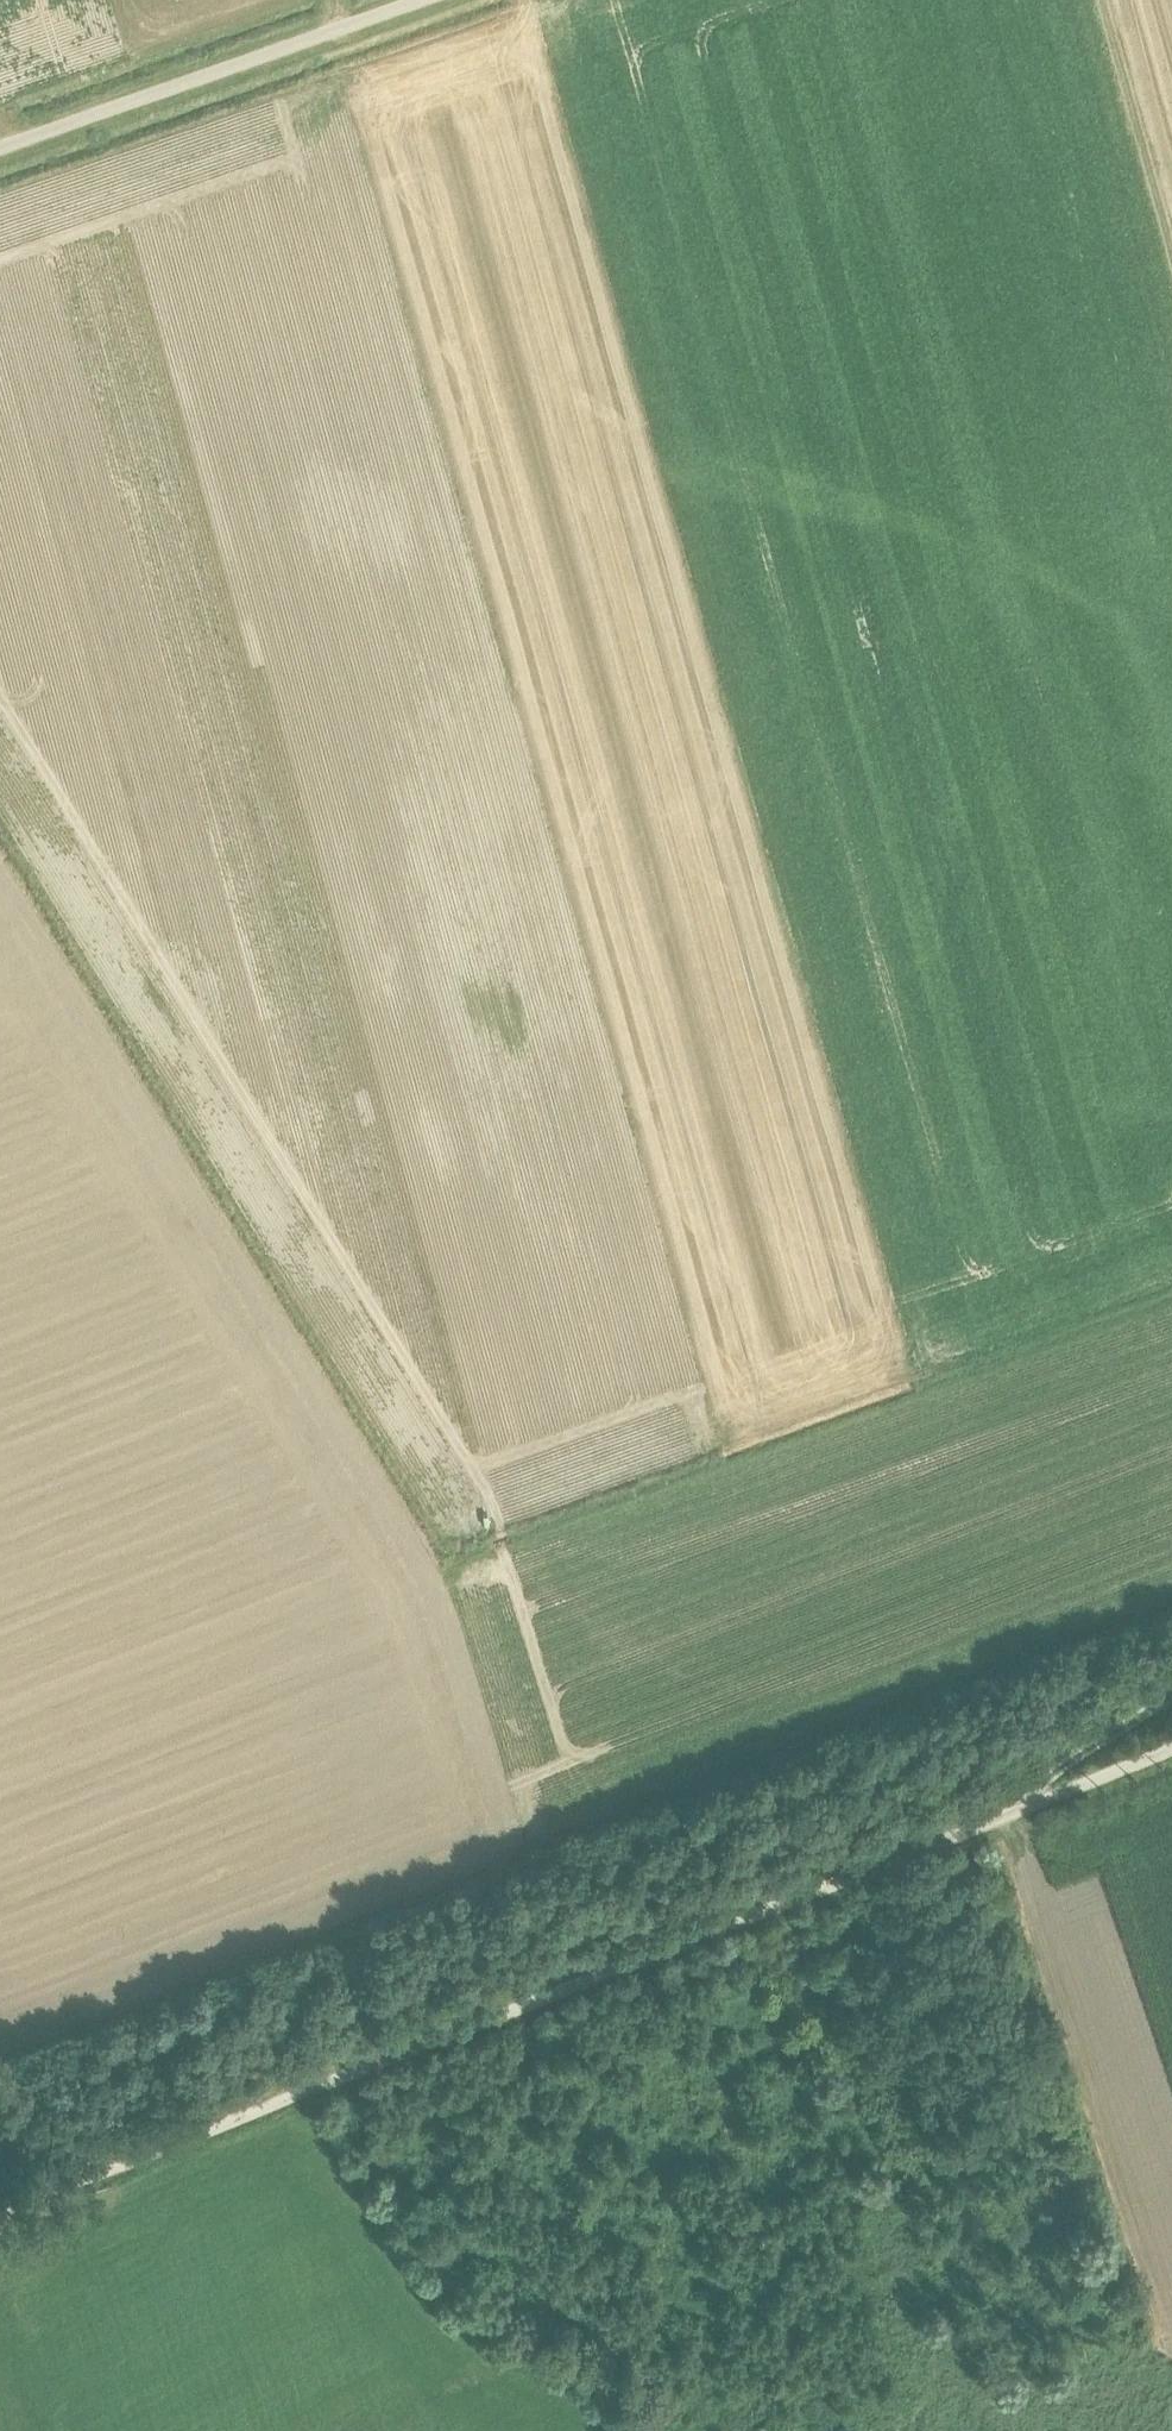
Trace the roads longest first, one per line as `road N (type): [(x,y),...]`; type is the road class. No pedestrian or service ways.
road 1 (unclassified): [(0,2205),(1171,1750)]
road 2 (unclassified): [(421,0),(0,148)]
road 3 (track): [(1008,1815),(1171,1688)]

